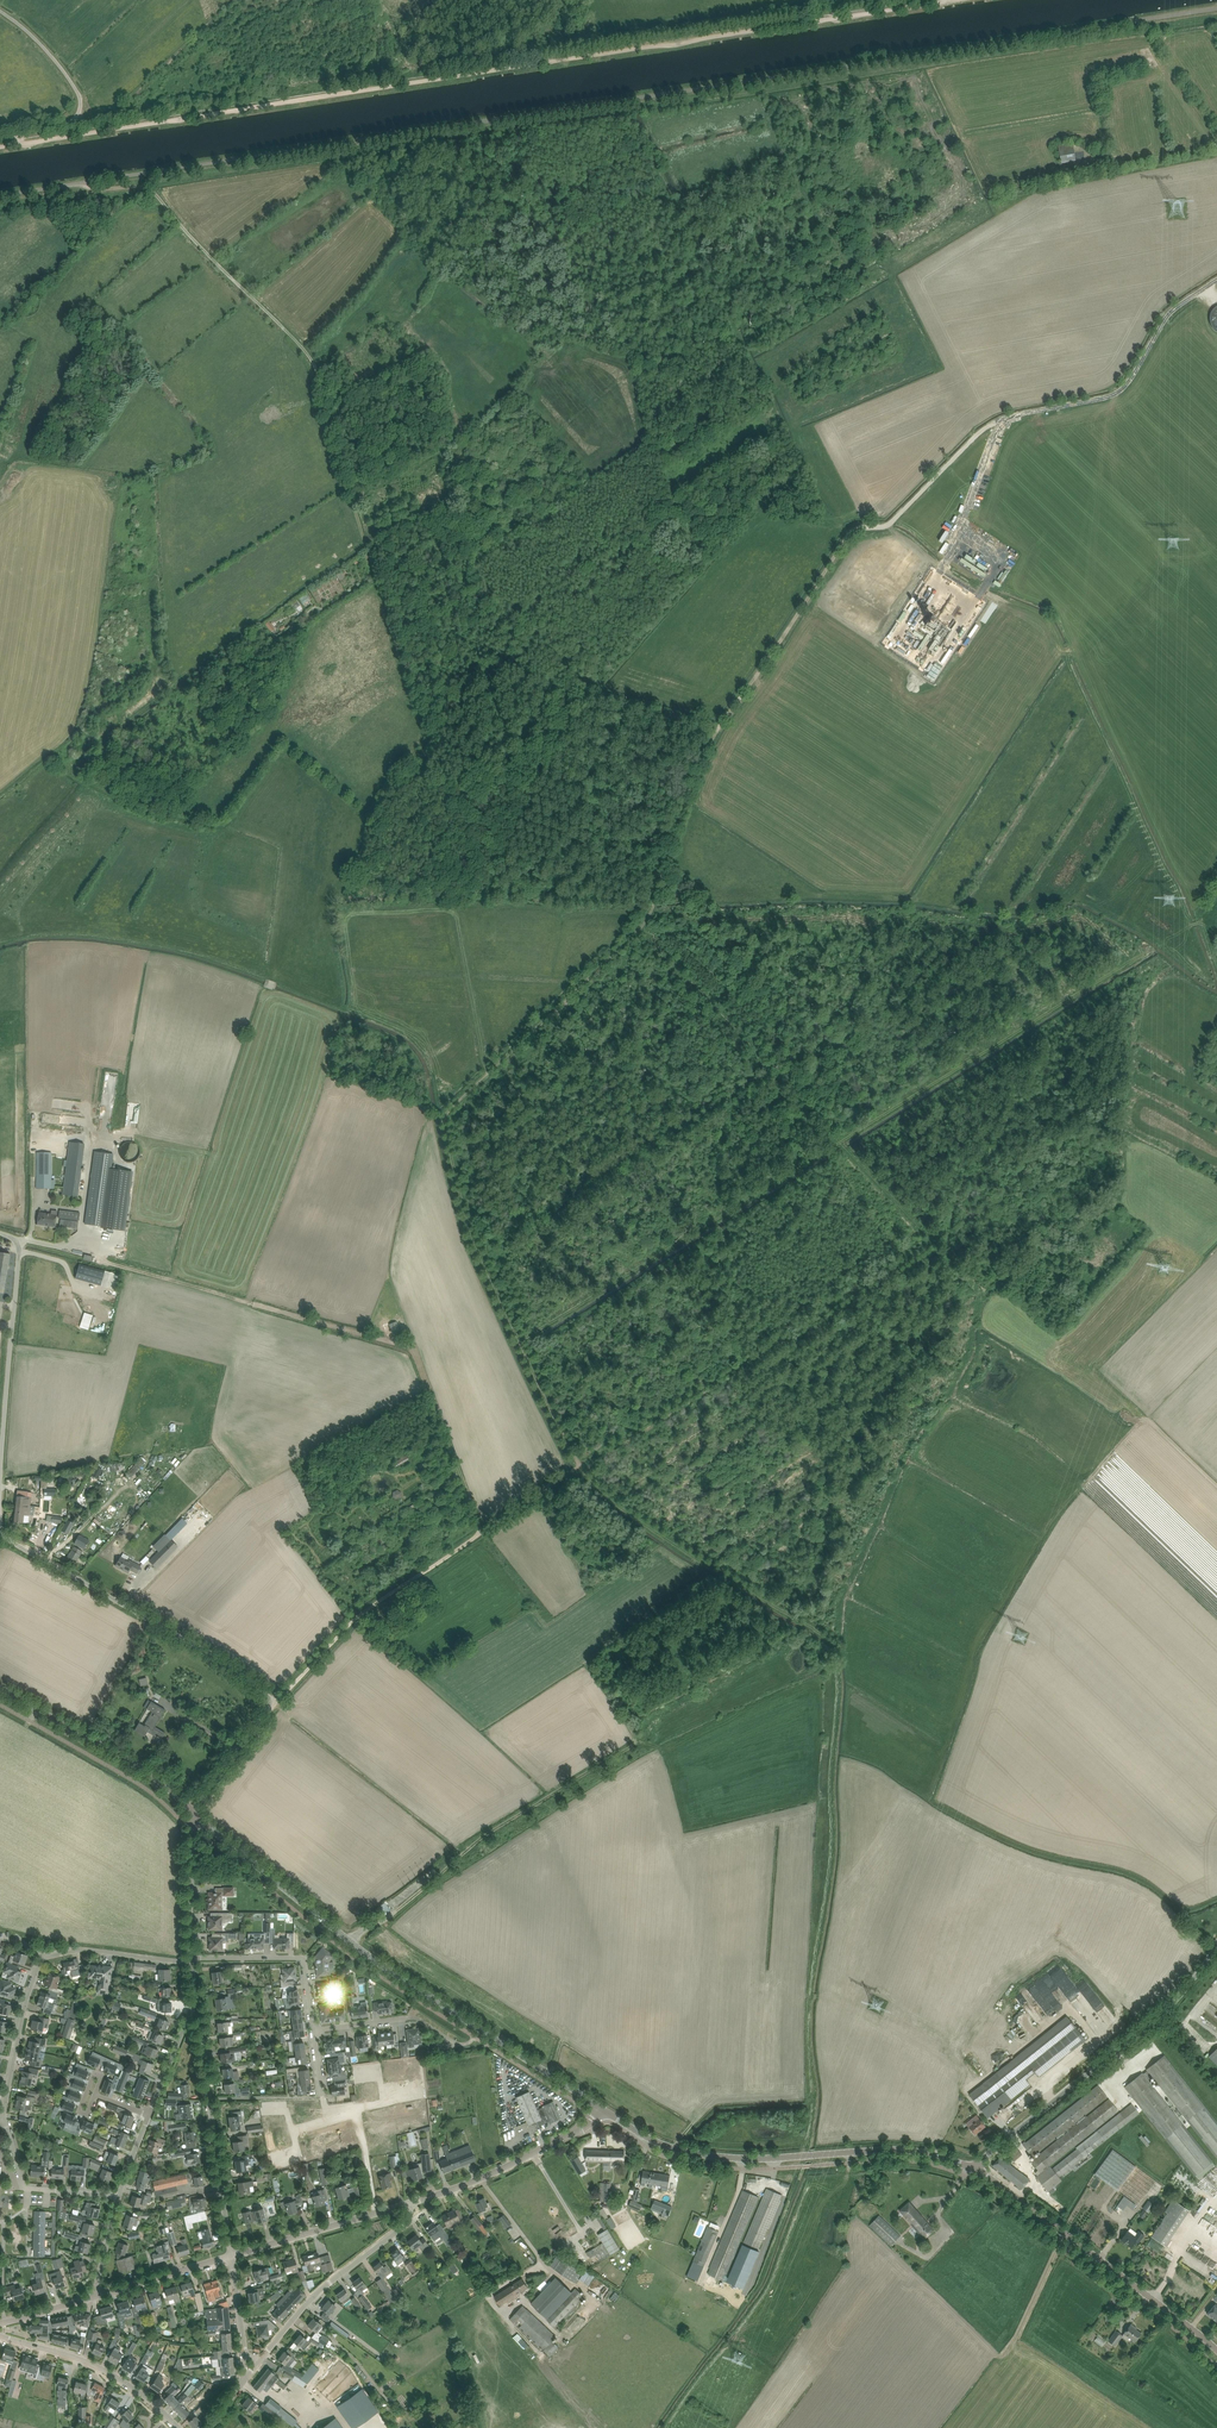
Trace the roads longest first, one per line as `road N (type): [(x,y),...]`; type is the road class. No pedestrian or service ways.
road 1 (track): [(641,928),(451,1108),(446,1128),(458,1185),(476,1248),(593,1486),(836,1645)]
road 2 (track): [(957,0),(19,144)]
road 3 (track): [(1148,952),(520,1339)]
road 4 (track): [(76,184),(152,191),(309,355),(373,564)]
road 5 (track): [(829,1641),(825,1653),(837,1686),(811,1987),(812,2110),(801,2155)]
road 6 (tertiary): [(599,2105),(350,1941),(194,1811)]
road 7 (track): [(1216,279),(1169,316),(1119,392),(993,423),(892,521),(851,532)]
road 8 (unclassified): [(194,1811),(276,1703),(231,1666),(0,1528)]
road 9 (track): [(460,1472),(408,1347),(94,1255)]
road 10 (track): [(851,532),(720,728),(641,928)]
road 11 (track): [(570,1472),(352,1621),(276,1703)]
road 12 (track): [(350,1941),(482,1835),(636,1739)]
road 13 (residential): [(119,2196),(23,2187),(3,2114),(42,1959)]
road 14 (unclassified): [(971,2165),(1157,2020),(1216,1947)]
road 15 (tertiary): [(971,2165),(1216,2350)]
road 16 (unclassified): [(0,1479),(19,1251),(0,1234)]
road 17 (residential): [(230,2255),(195,2008)]
road 18 (track): [(603,38),(843,0)]
road 19 (track): [(0,793),(56,757),(131,809),(211,829)]
road 20 (tertiary): [(194,1811),(142,1769),(0,1689)]
road 21 (residential): [(407,2204),(582,2127),(599,2105)]
road 22 (tertiary): [(806,2155),(682,2151),(599,2105)]
road 23 (residential): [(262,2357),(309,2299),(408,2223),(407,2204)]
road 24 (unclassified): [(19,144),(23,135),(72,121),(81,100),(43,47),(0,10)]
road 25 (tertiary): [(177,2427),(107,2371),(0,2337)]
road 26 (residential): [(314,2030),(300,1957),(190,1958)]
road 27 (tertiary): [(806,2155),(912,2149),(971,2165)]
road 28 (track): [(489,1073),(454,918)]
road 29 (residential): [(230,2255),(377,2213)]
road 30 (residential): [(190,1958),(82,1949),(42,1959)]
road 31 (residential): [(190,1958),(194,1811)]
road 32 (residential): [(96,2298),(230,2255)]
road 33 (track): [(1059,2242),(1000,2354)]
road 34 (track): [(804,2145),(682,2138)]

